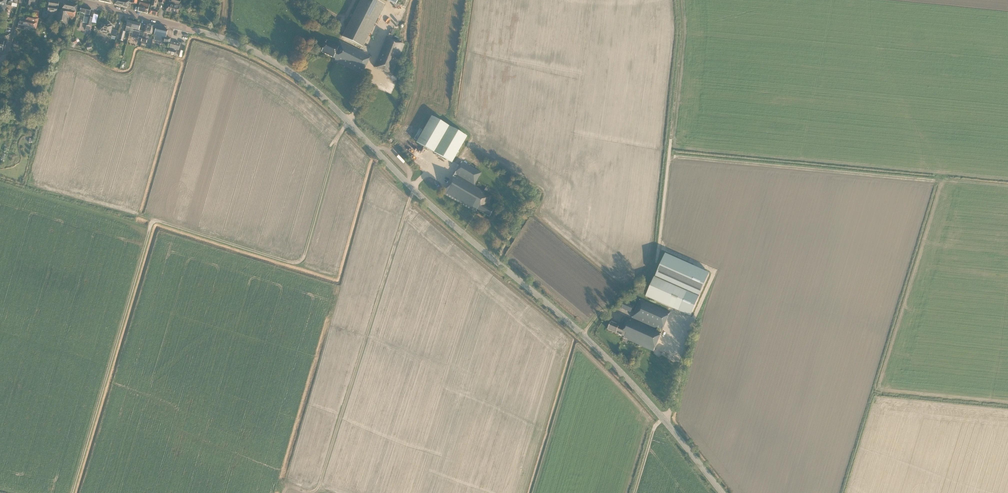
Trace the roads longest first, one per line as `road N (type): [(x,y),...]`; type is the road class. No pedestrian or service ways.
road 1 (tertiary): [(723,492),(628,379),(301,79),(229,40),(77,0)]

